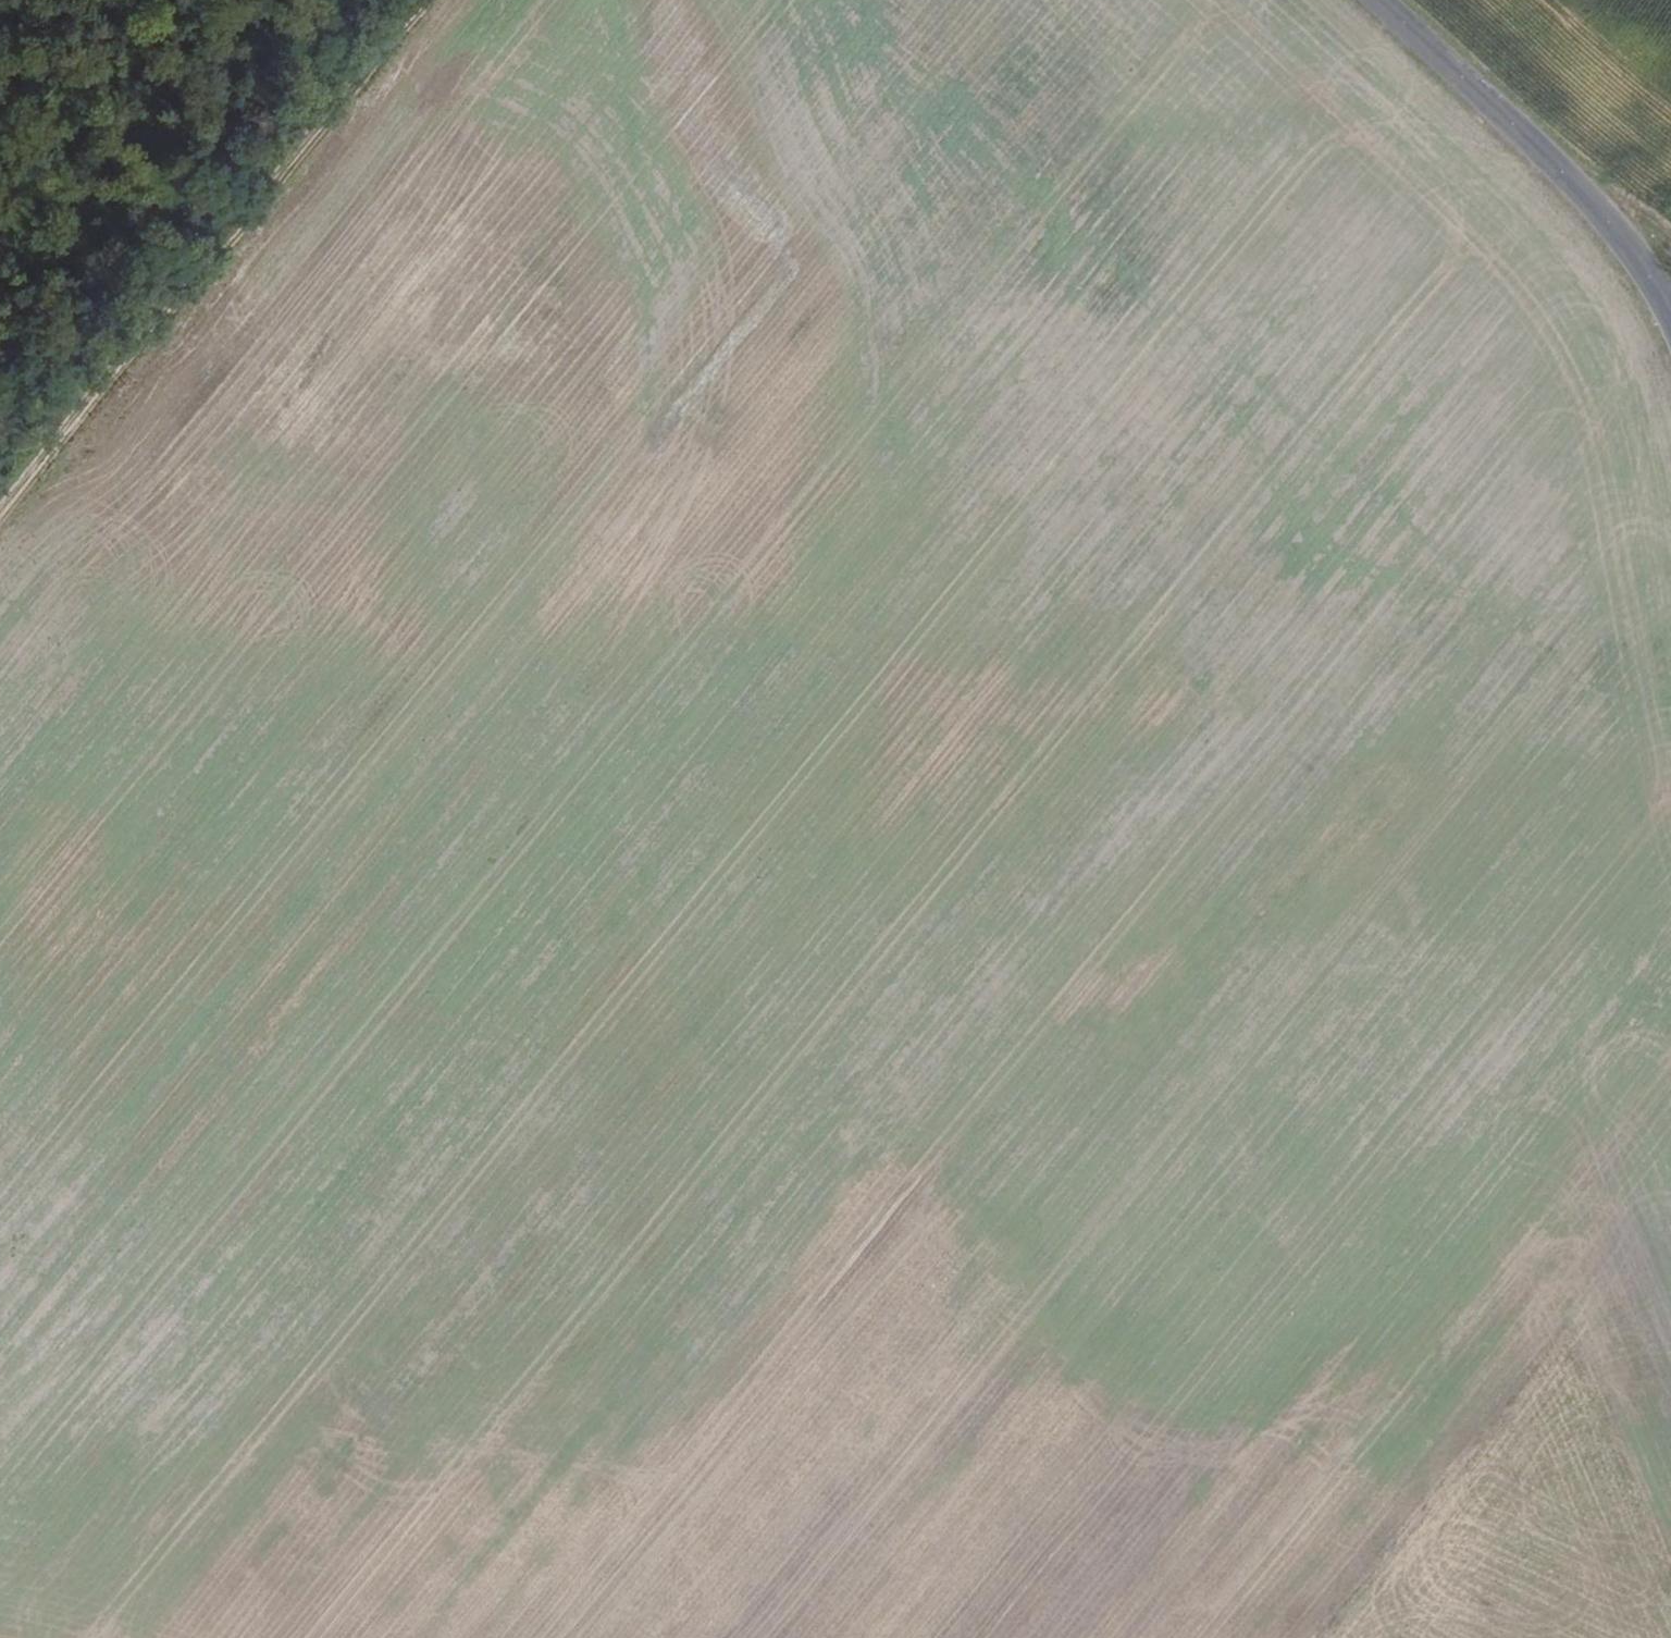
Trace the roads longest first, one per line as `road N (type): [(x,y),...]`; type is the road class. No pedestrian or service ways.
road 1 (track): [(419,0),(0,511)]
road 2 (tertiary): [(1670,317),(1626,241),(1379,0)]

